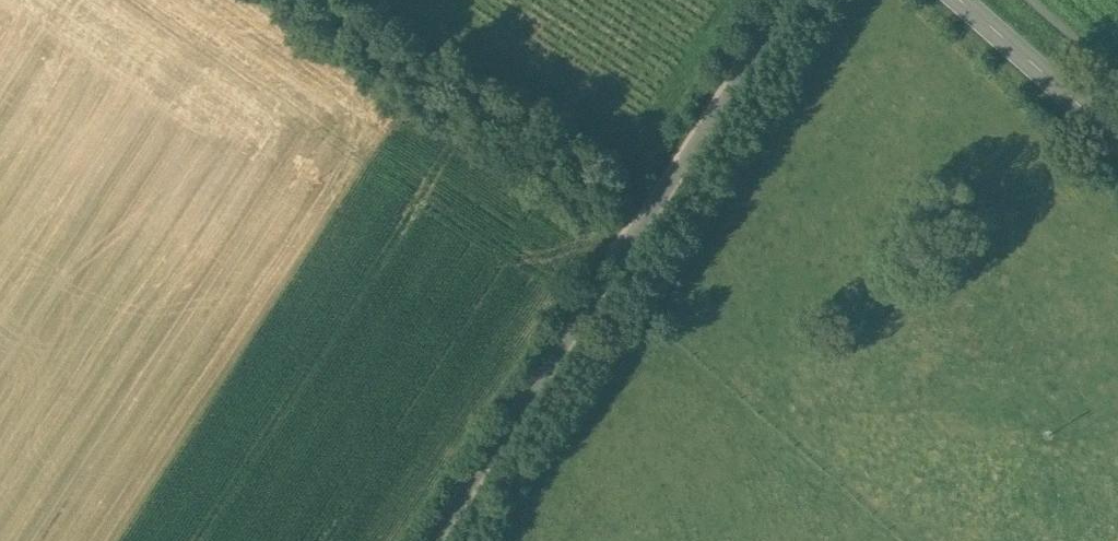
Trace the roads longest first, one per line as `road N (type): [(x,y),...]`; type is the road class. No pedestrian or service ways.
road 1 (unclassified): [(430,540),(785,0)]
road 2 (secondary): [(960,0),(1117,139)]

